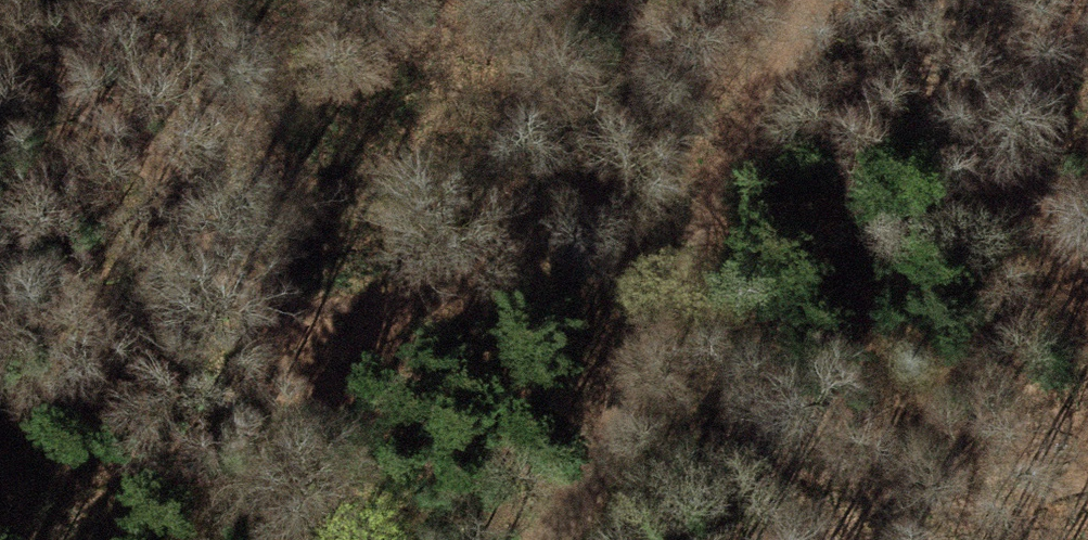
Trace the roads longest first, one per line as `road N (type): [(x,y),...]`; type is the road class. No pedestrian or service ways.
road 1 (motorway): [(3,539),(450,267),(870,51),(992,0)]
road 2 (track): [(573,539),(802,31),(831,0)]
road 3 (motorway): [(266,0),(0,161)]

